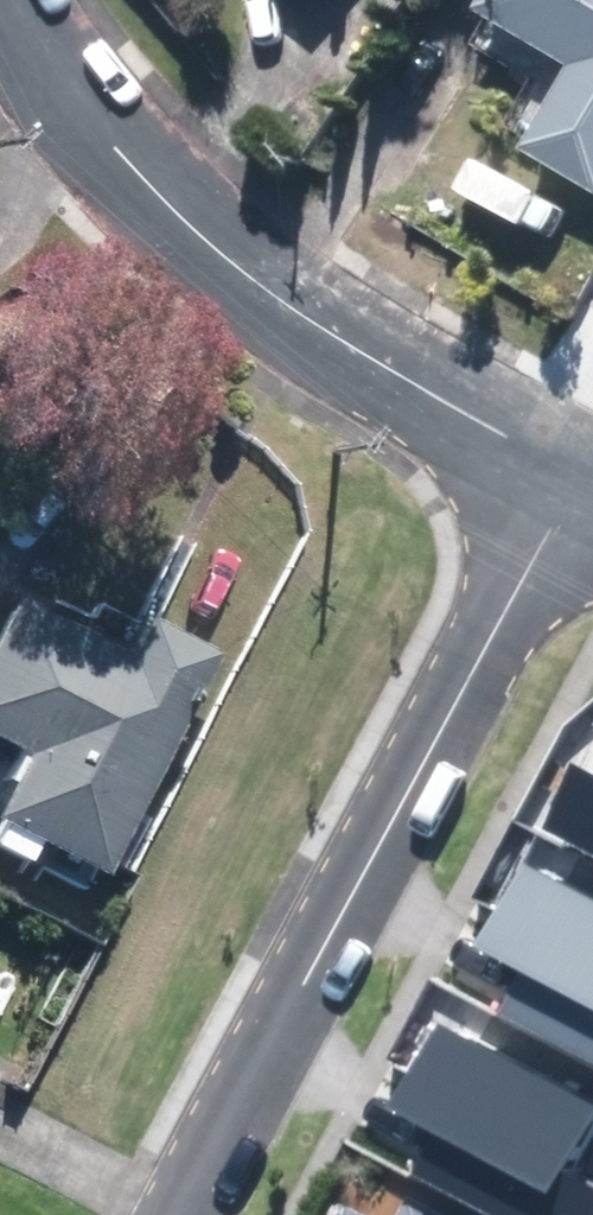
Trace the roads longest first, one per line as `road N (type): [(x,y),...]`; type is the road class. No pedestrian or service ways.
road 1 (residential): [(181,1214),(575,478)]
road 2 (residential): [(575,478),(283,309),(160,200),(1,0)]

